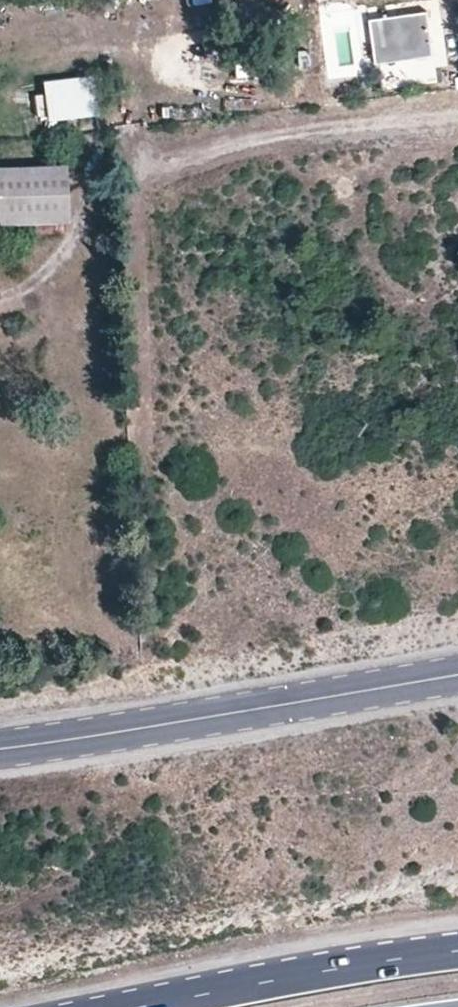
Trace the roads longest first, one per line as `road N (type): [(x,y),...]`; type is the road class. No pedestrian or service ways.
road 1 (tertiary): [(0,749),(457,676)]
road 2 (trunk): [(457,949),(125,1006)]

